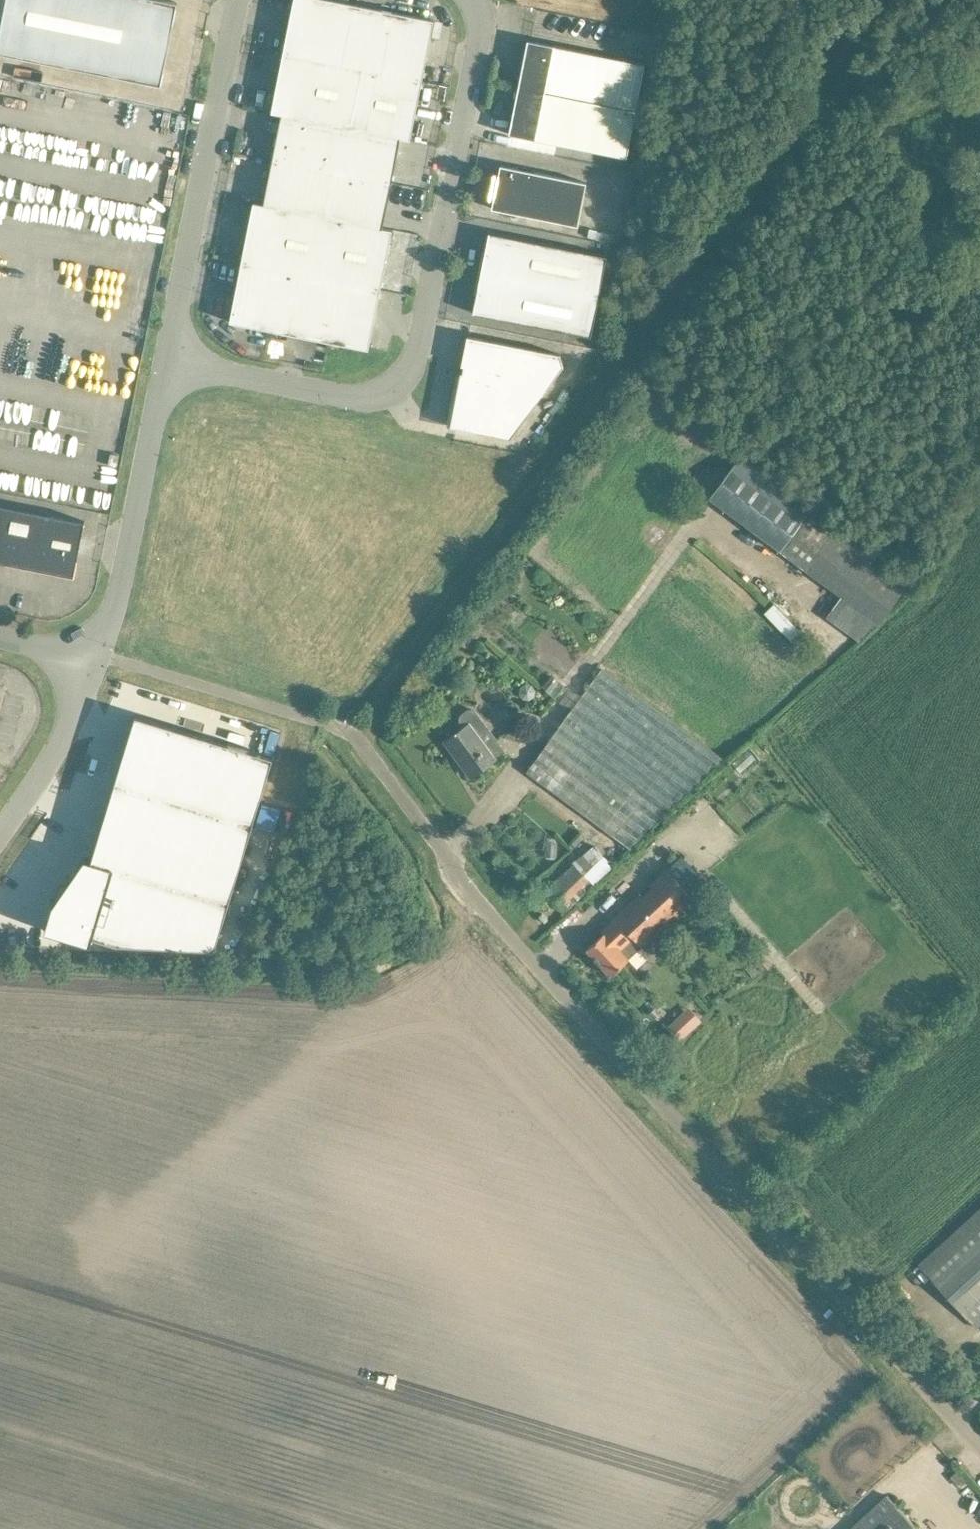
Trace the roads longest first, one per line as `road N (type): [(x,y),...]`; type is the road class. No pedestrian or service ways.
road 1 (unclassified): [(979,1449),(476,899),(345,724)]
road 2 (unclassified): [(167,361),(369,401),(399,384),(418,353),(481,35),(477,0)]
road 3 (unclassified): [(167,361),(240,0)]
road 4 (unclassified): [(99,656),(118,601),(167,361)]
road 5 (unclassified): [(0,835),(68,725),(99,656)]

